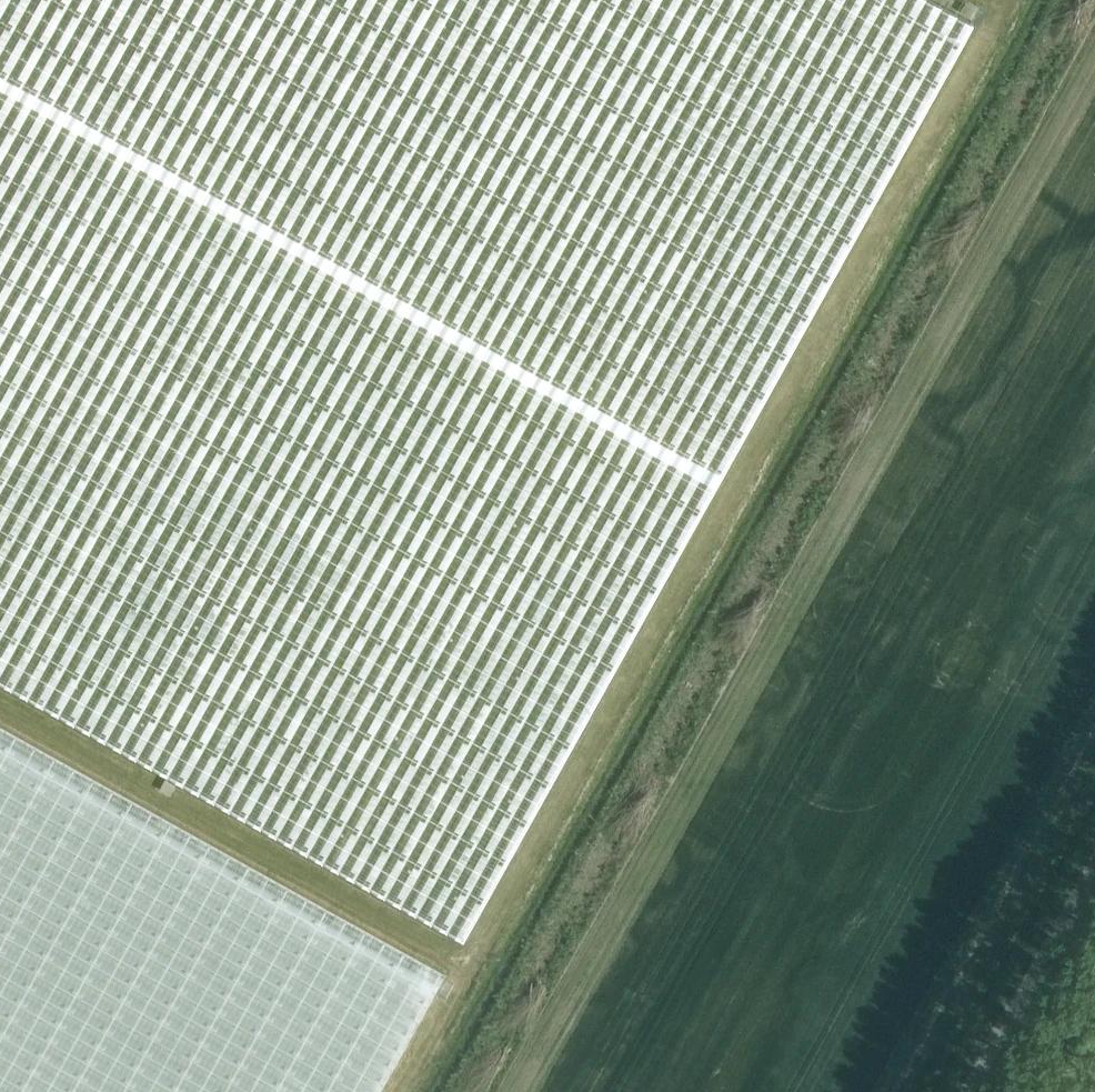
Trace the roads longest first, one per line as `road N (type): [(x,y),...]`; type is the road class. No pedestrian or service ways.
road 1 (unclassified): [(970,1091),(1094,866)]

